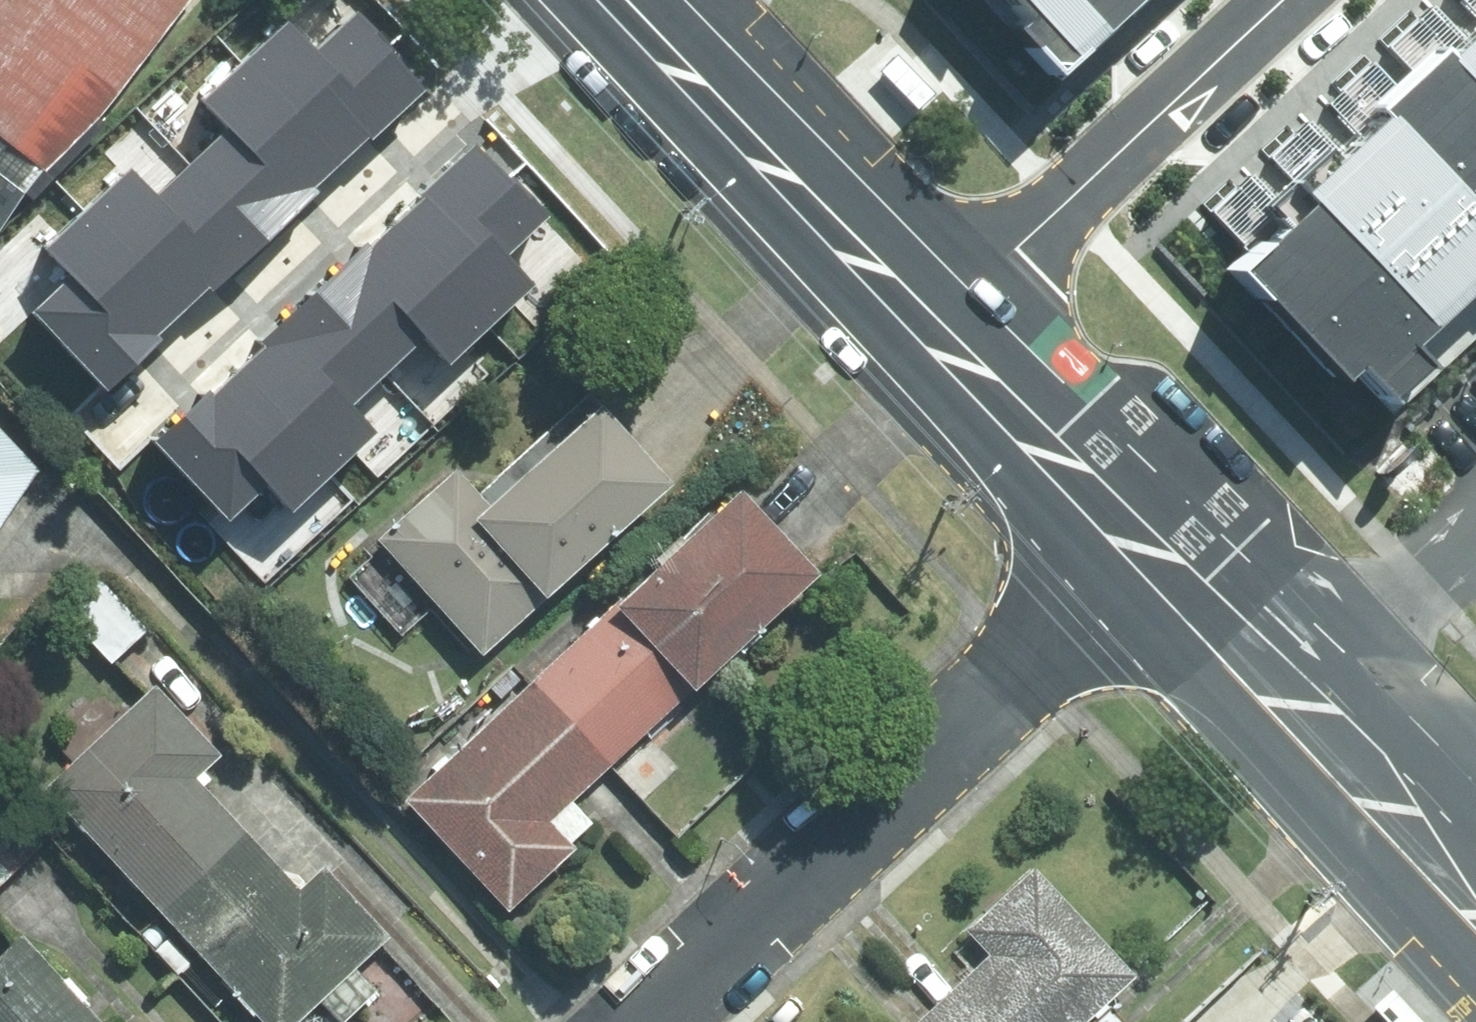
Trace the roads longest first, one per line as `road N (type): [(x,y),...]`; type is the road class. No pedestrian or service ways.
road 1 (residential): [(638,1021),(1141,548)]
road 2 (residential): [(1279,0),(932,334)]
road 3 (secondary): [(1141,548),(1459,888)]
road 4 (secondary): [(615,0),(932,334)]
road 5 (secondary): [(932,334),(1141,548)]

